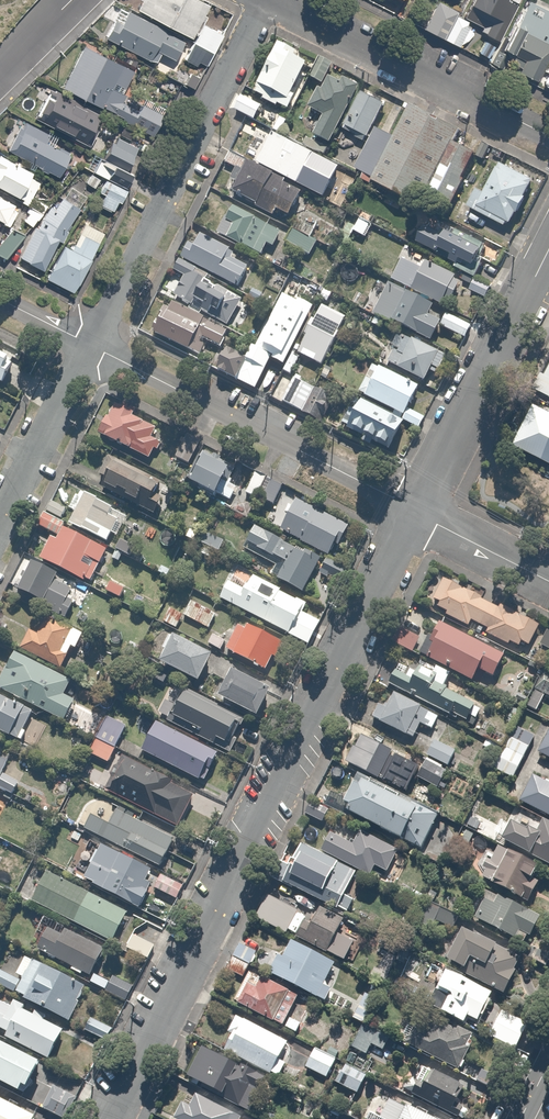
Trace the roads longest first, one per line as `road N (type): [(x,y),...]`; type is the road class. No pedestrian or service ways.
road 1 (residential): [(412,510),(110,1118)]
road 2 (residential): [(88,343),(268,0)]
road 3 (residential): [(412,510),(88,343)]
road 4 (residential): [(548,136),(273,0)]
road 5 (residential): [(548,244),(412,510)]
road 6 (residential): [(0,512),(88,343)]
road 7 (residential): [(548,581),(412,510)]

